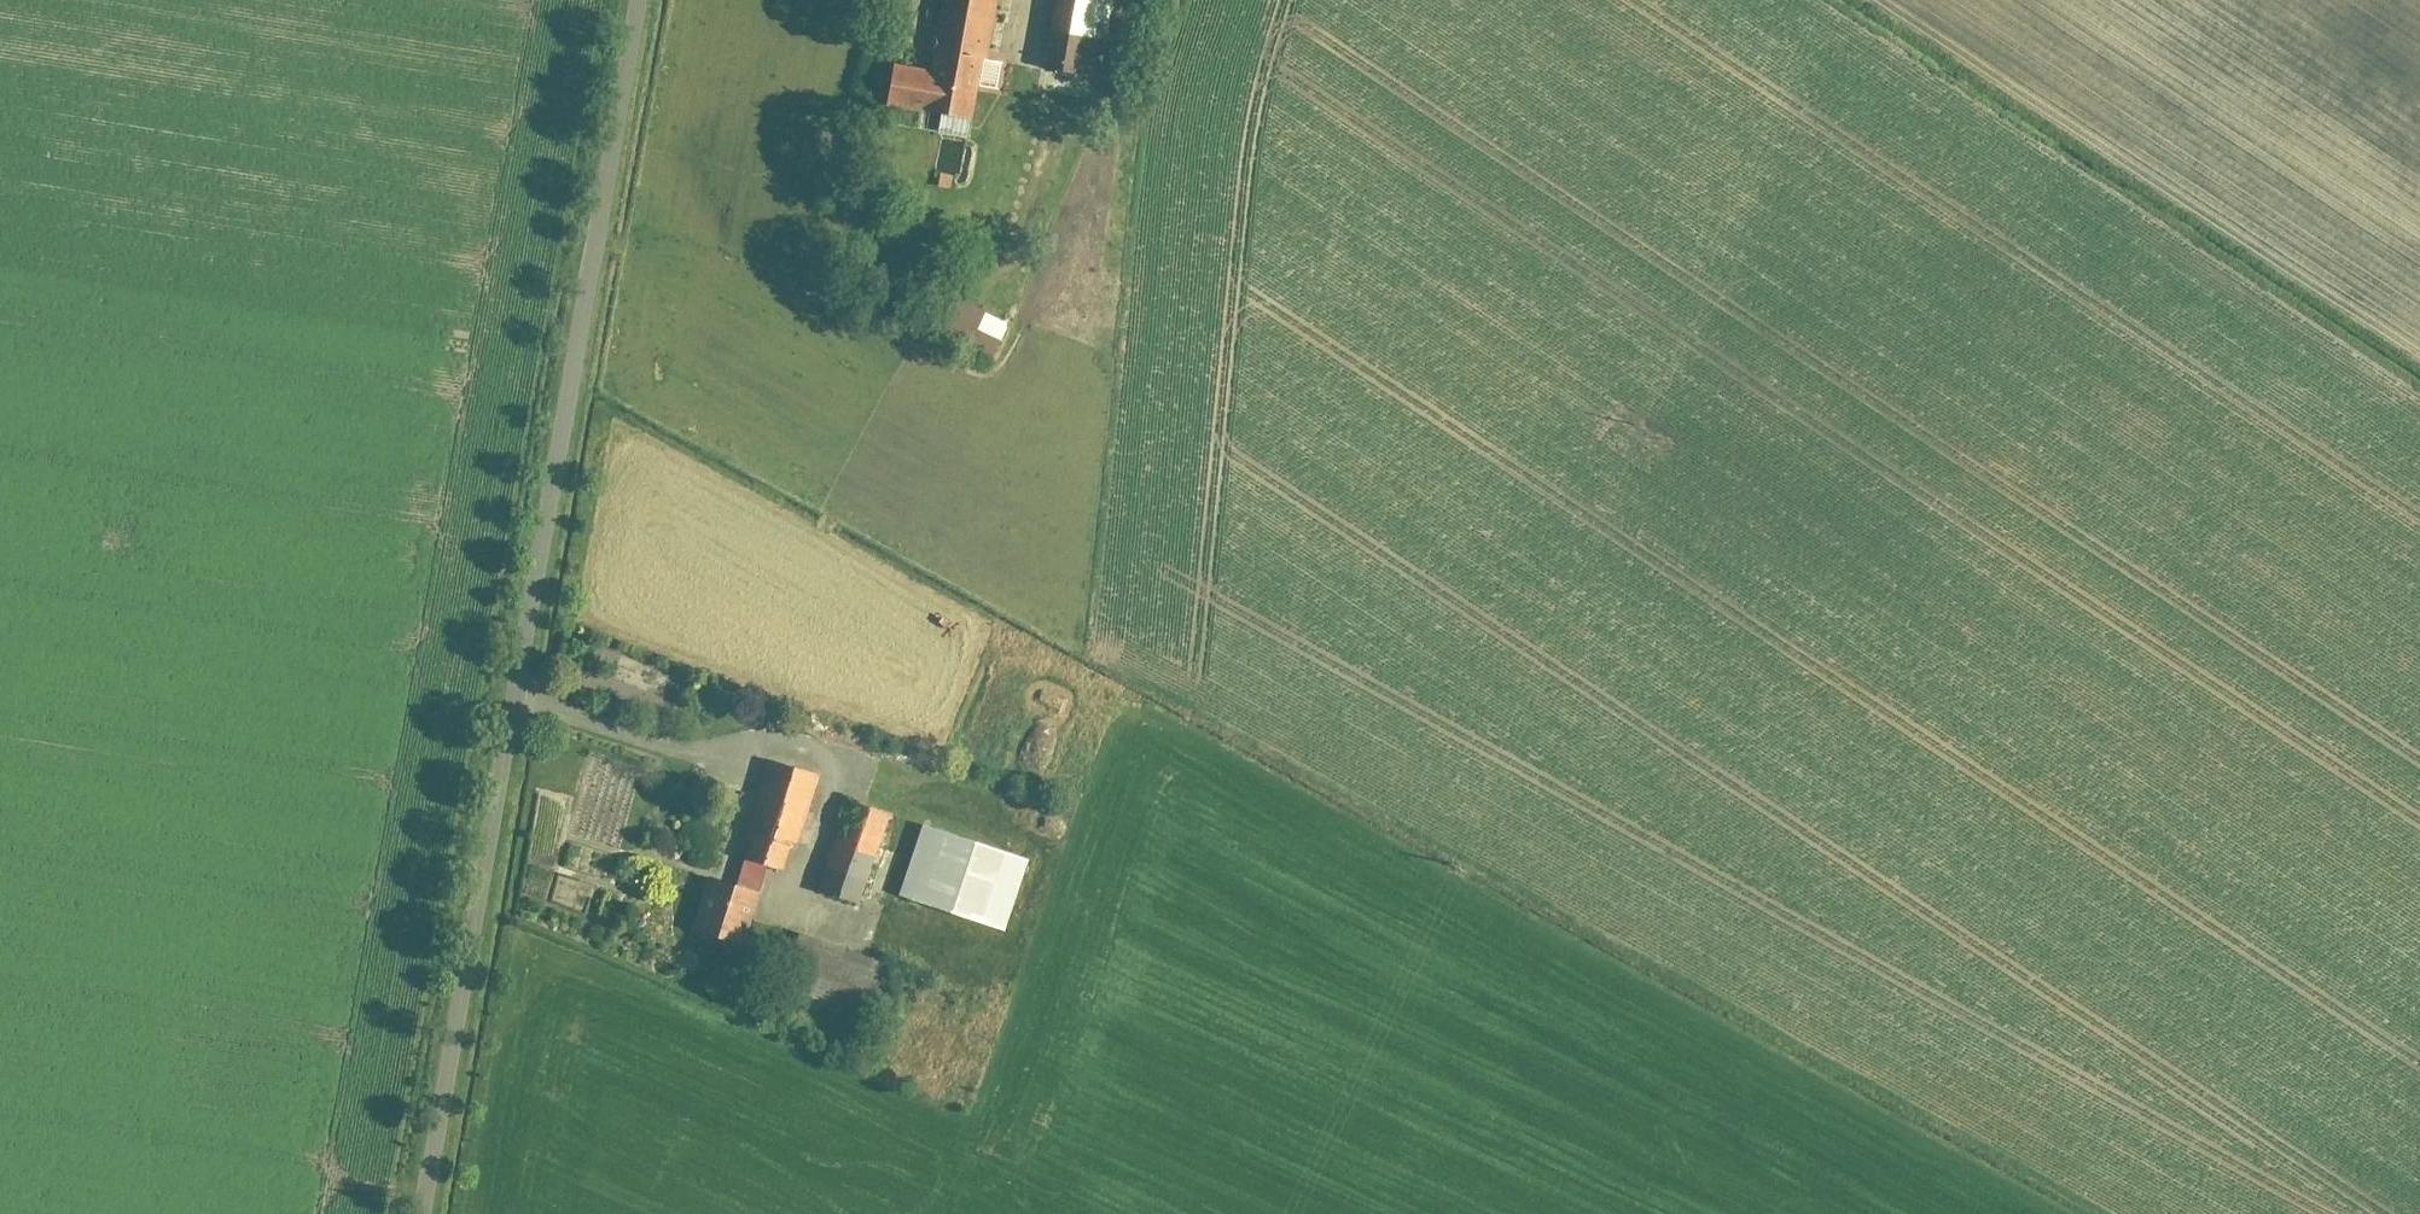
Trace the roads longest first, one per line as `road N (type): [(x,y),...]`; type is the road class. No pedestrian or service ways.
road 1 (unclassified): [(426,1213),(640,0)]

